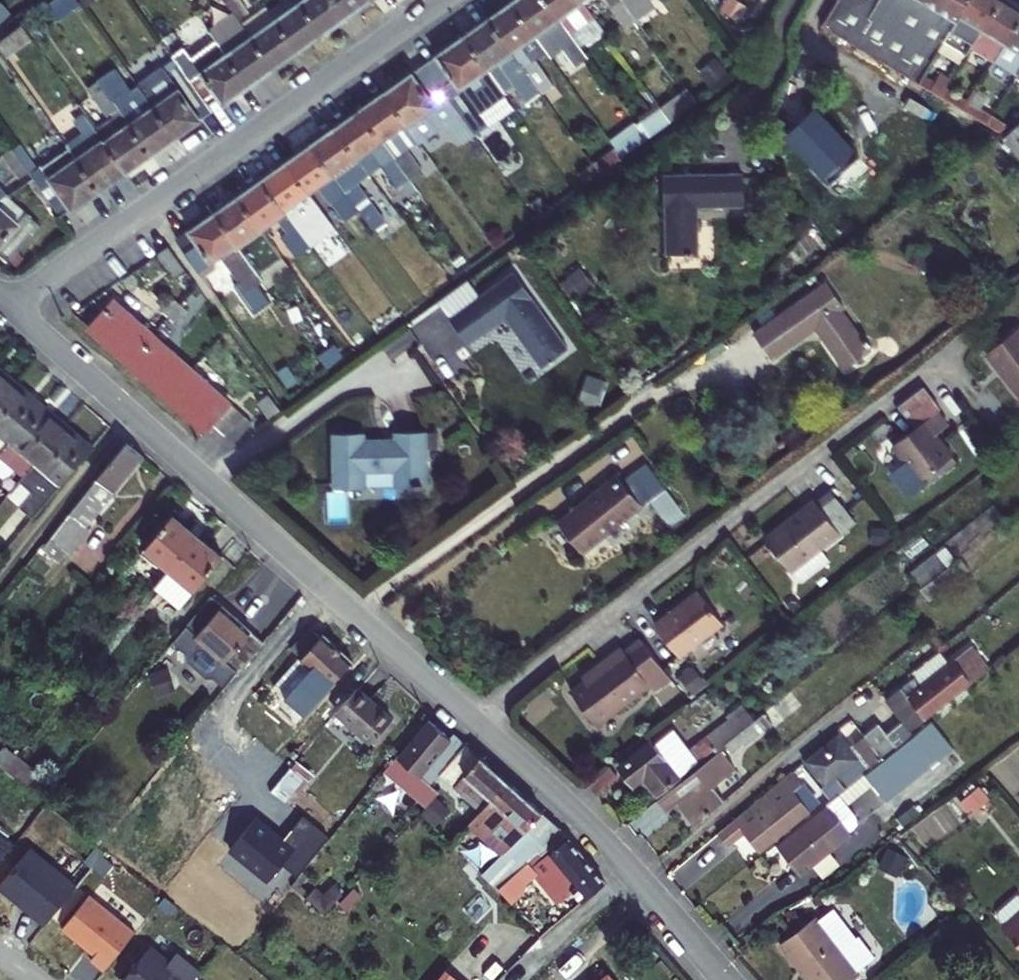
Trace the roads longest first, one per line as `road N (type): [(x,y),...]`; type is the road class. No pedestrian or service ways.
road 1 (residential): [(14,308),(478,722)]
road 2 (residential): [(478,722),(966,338)]
road 3 (residential): [(14,308),(73,258),(439,0)]
road 4 (residential): [(478,722),(615,852),(726,979)]

